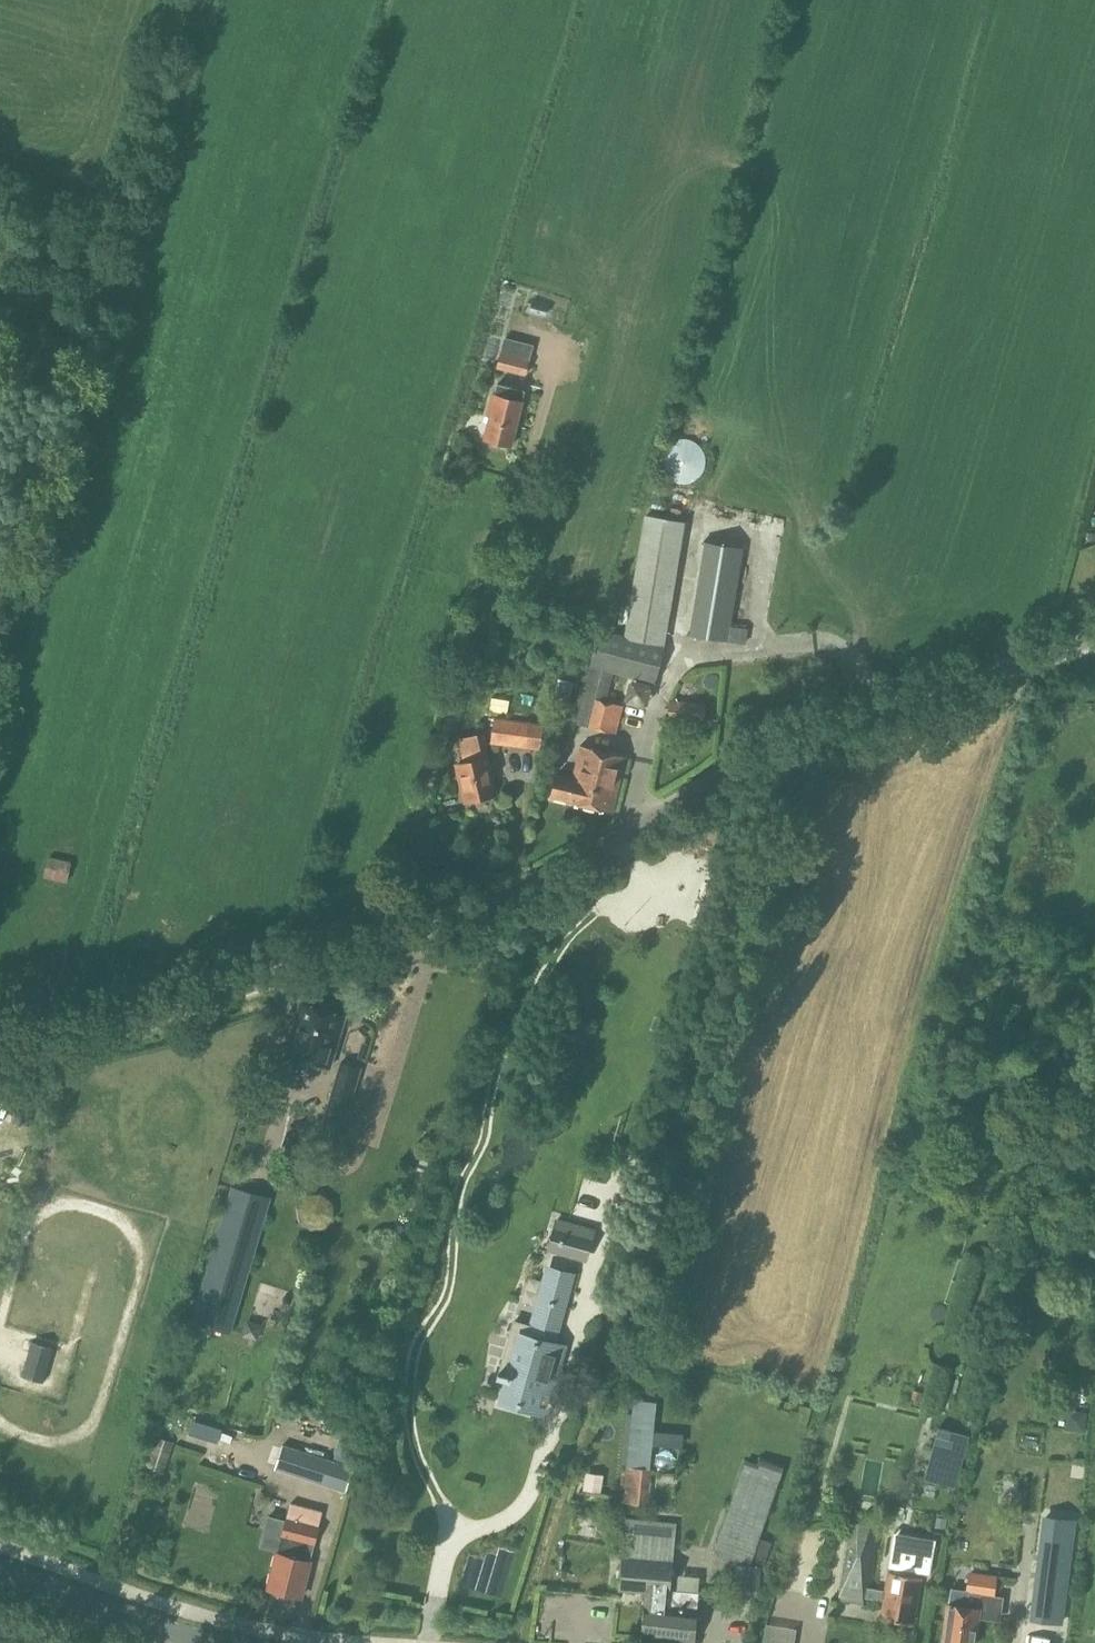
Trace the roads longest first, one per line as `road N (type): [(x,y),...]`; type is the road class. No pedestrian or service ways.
road 1 (unclassified): [(0,1047),(119,1028),(495,900),(764,755),(1094,639)]
road 2 (tertiary): [(196,1642),(0,1572)]

